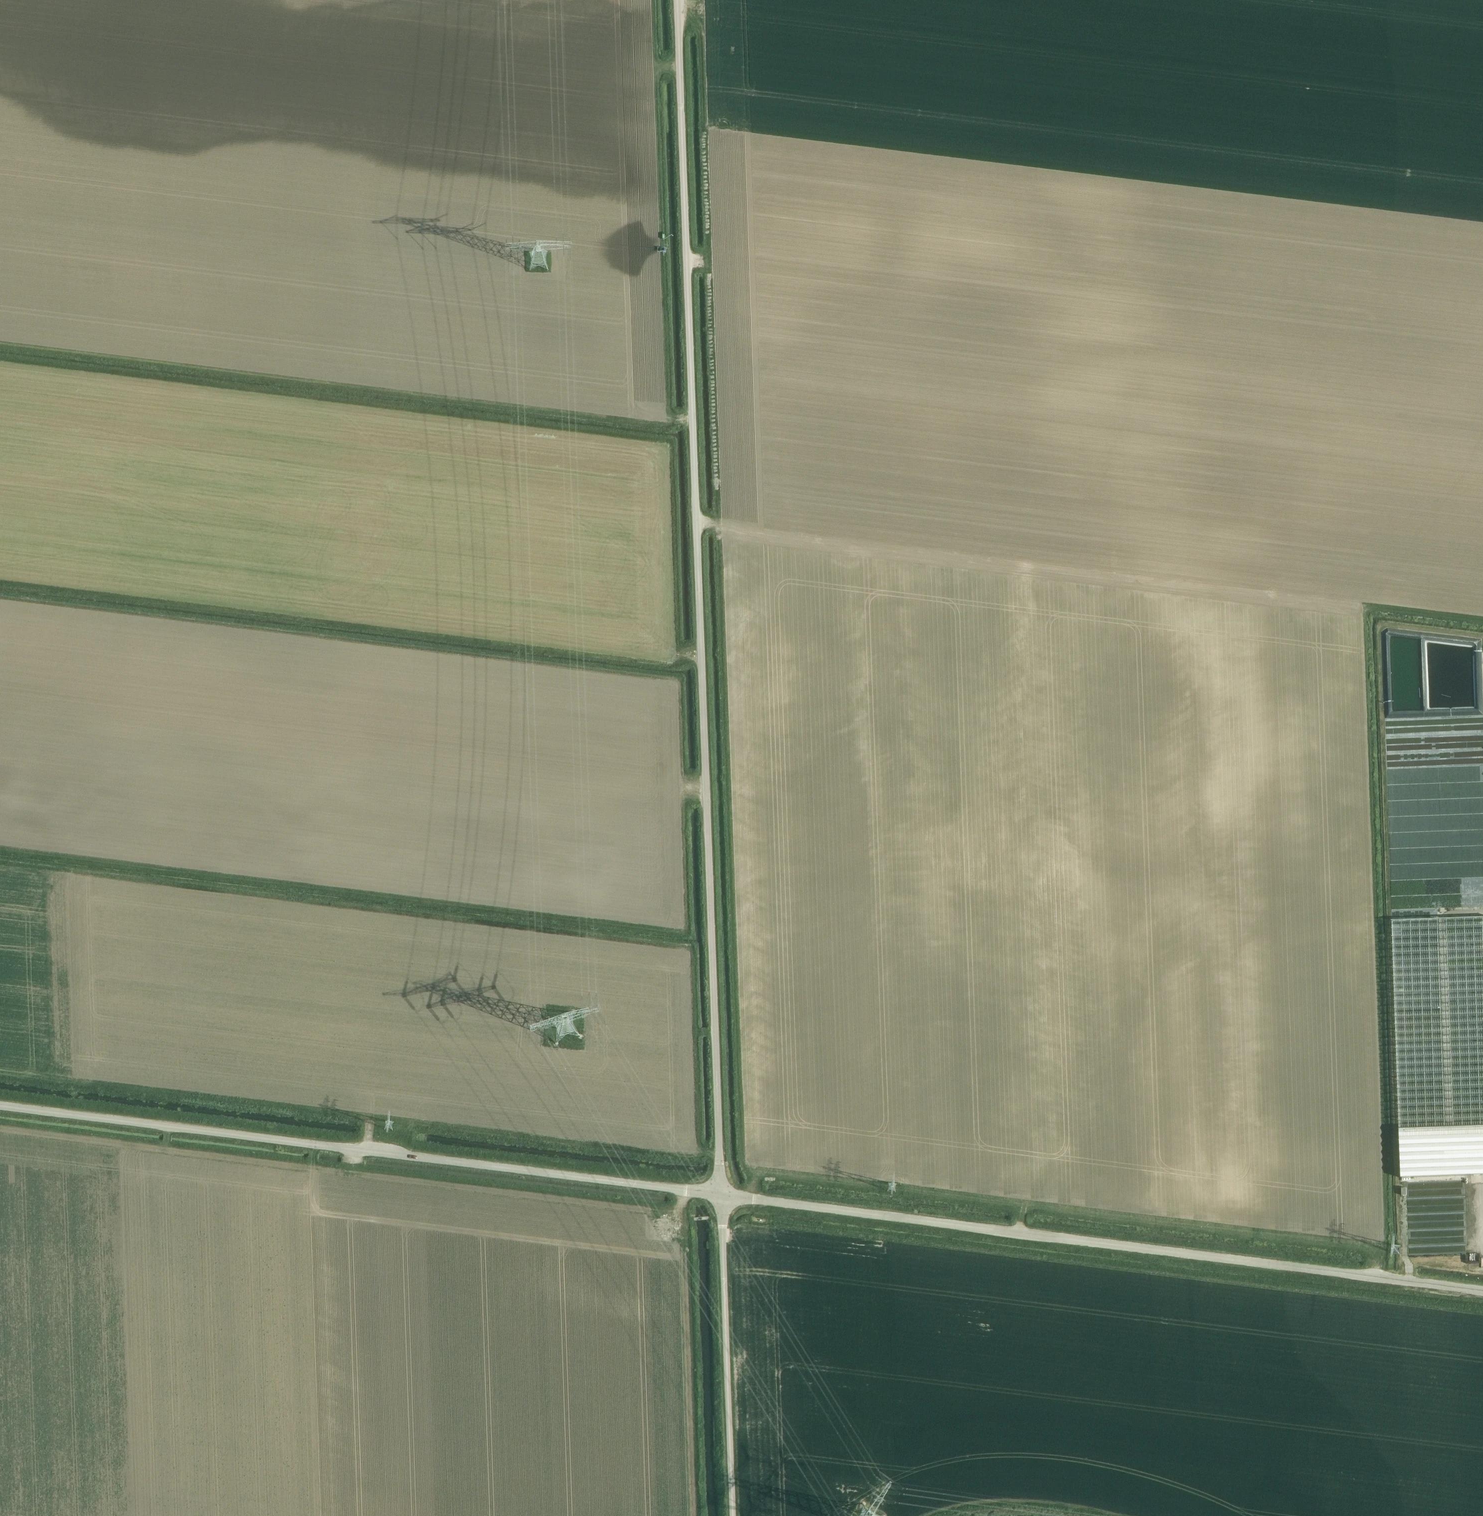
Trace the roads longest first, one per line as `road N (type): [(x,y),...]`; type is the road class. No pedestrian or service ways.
road 1 (unclassified): [(721,1196),(678,0)]
road 2 (unclassified): [(1482,1291),(721,1196)]
road 3 (unclassified): [(721,1196),(0,1105)]
road 4 (unclassified): [(733,1515),(721,1196)]

